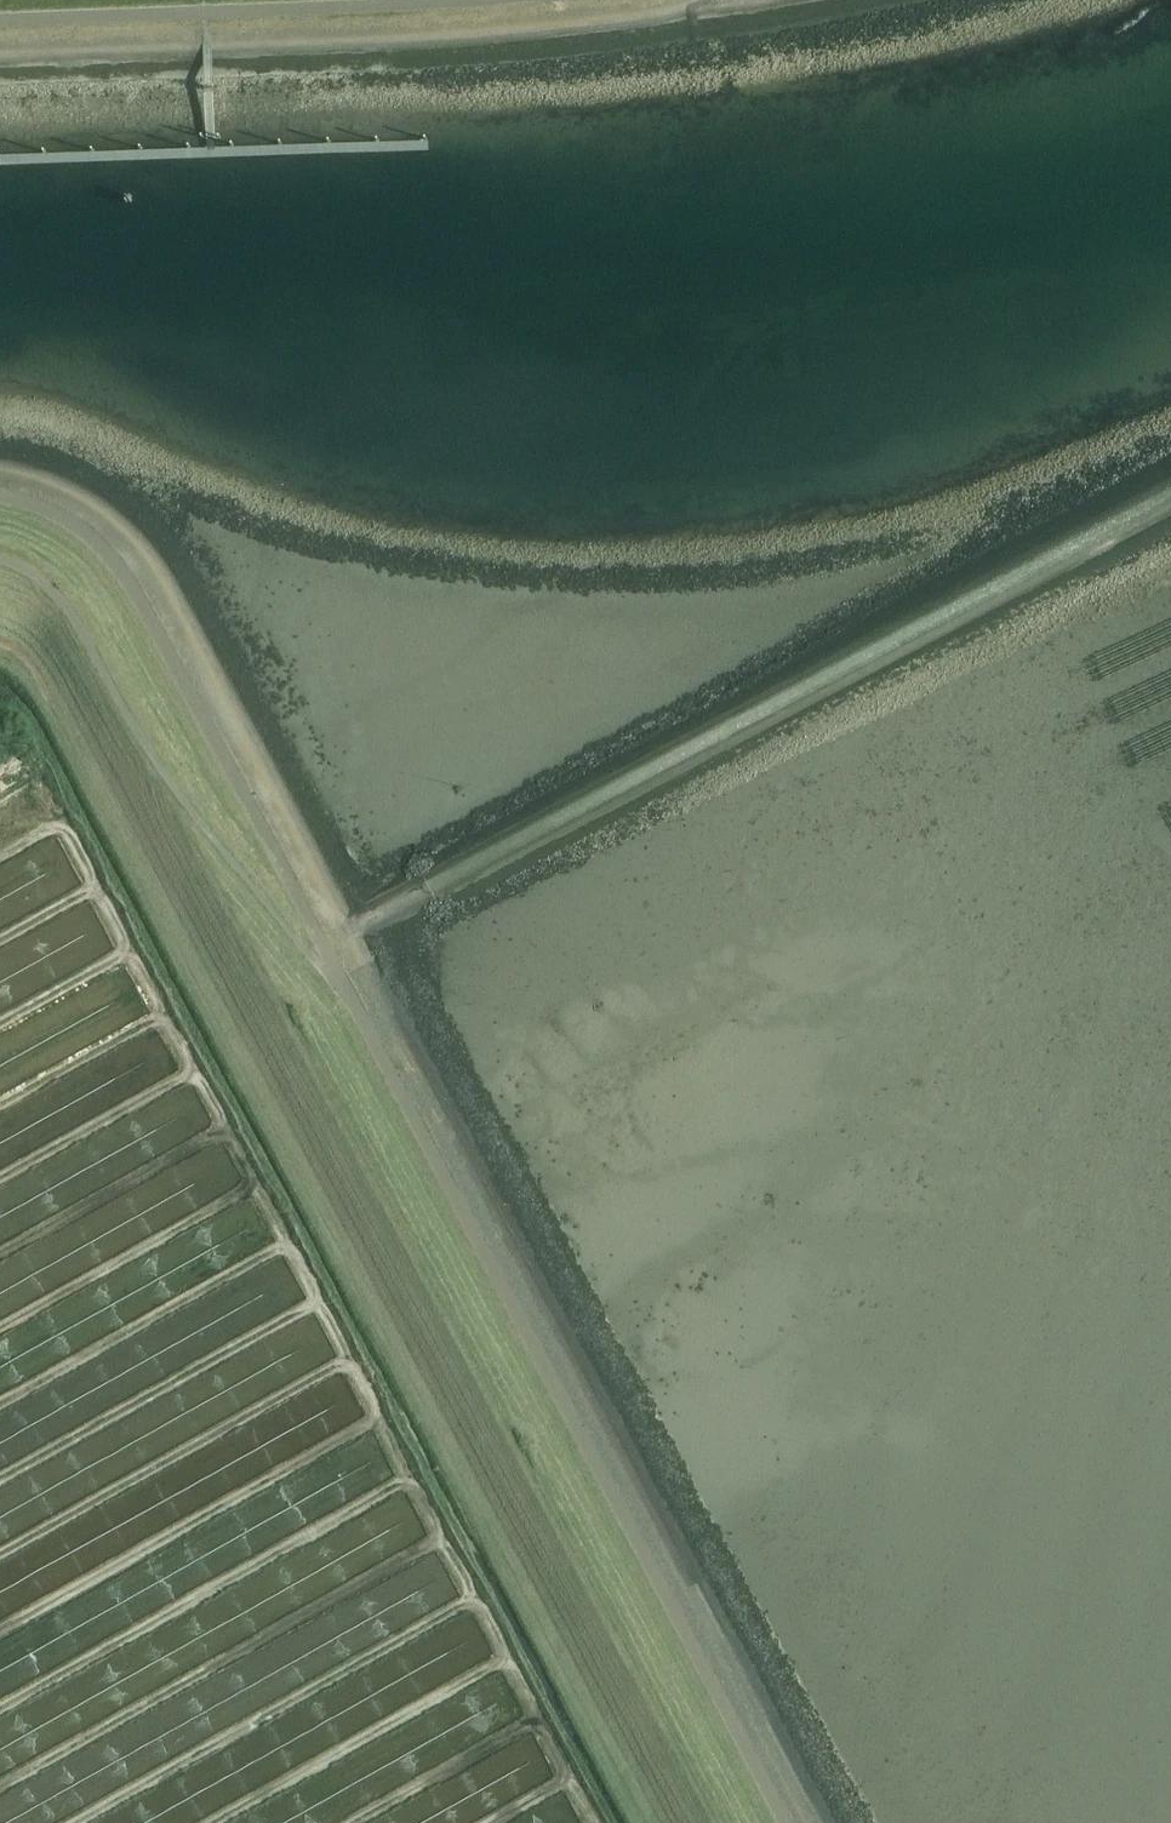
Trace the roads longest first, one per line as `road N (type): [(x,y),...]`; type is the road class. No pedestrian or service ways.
road 1 (track): [(646,1822),(30,662),(0,642)]

